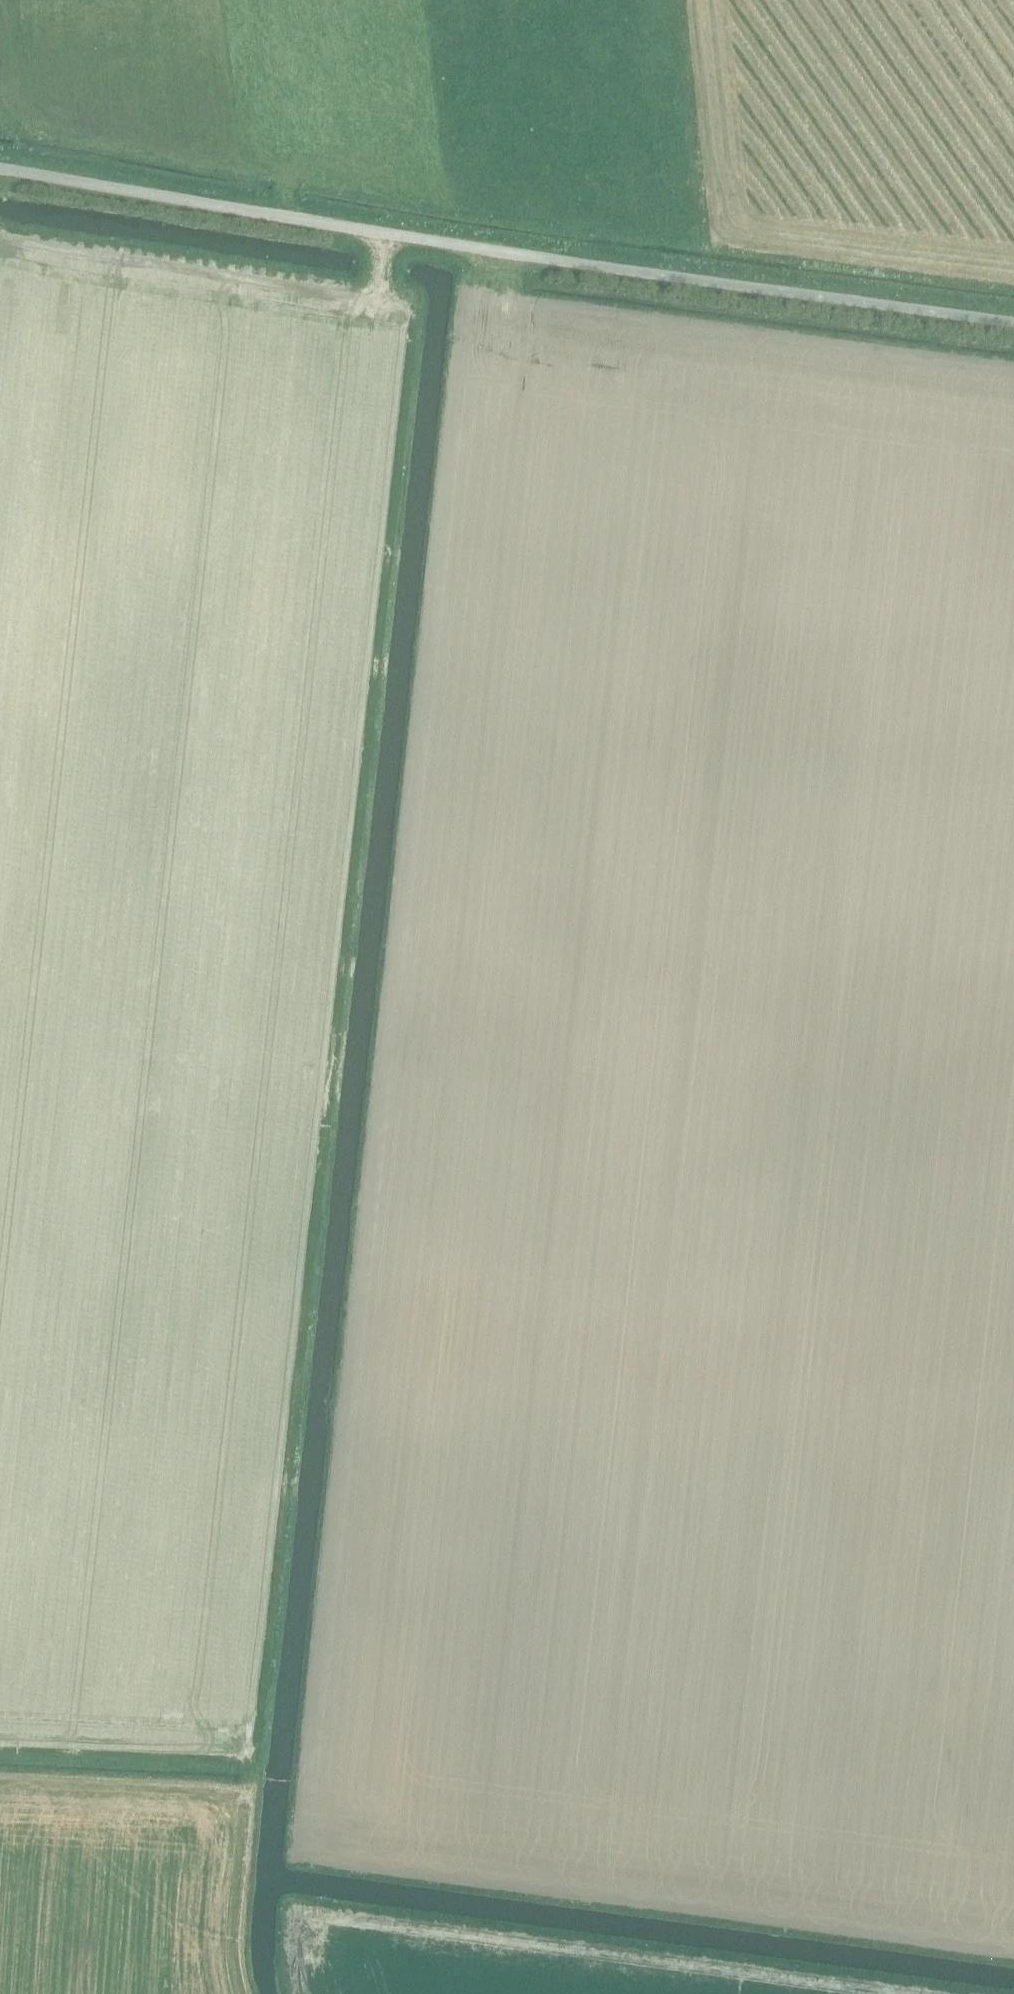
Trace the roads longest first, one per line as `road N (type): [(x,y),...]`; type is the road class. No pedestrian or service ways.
road 1 (unclassified): [(1013,318),(0,173)]

